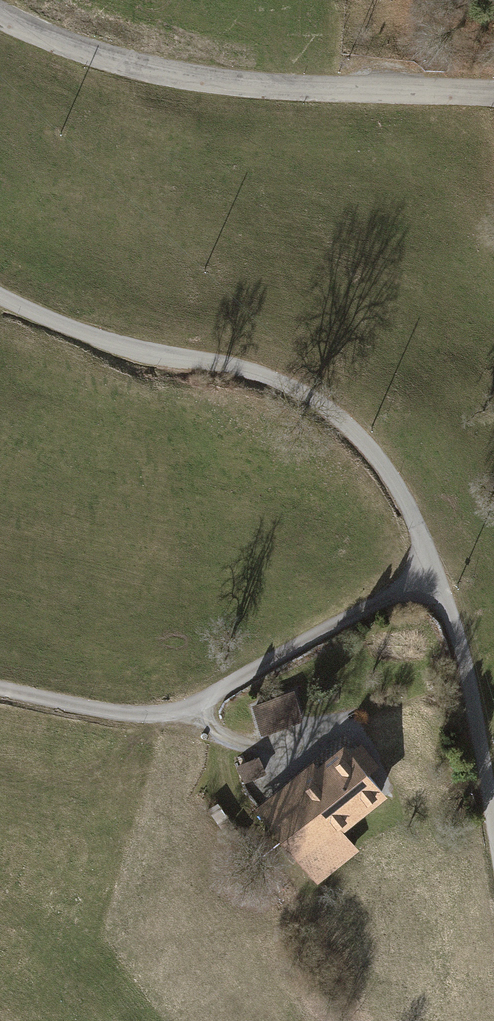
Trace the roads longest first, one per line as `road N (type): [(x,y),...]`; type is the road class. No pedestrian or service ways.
road 1 (unclassified): [(0,299),(53,327),(289,390),(356,432),(402,491),(440,574)]
road 2 (tertiary): [(0,18),(85,58),(299,92),(493,99)]
road 3 (residential): [(440,574),(175,716),(130,716),(0,690)]
road 4 (unclassified): [(440,574),(458,627),(493,823)]

